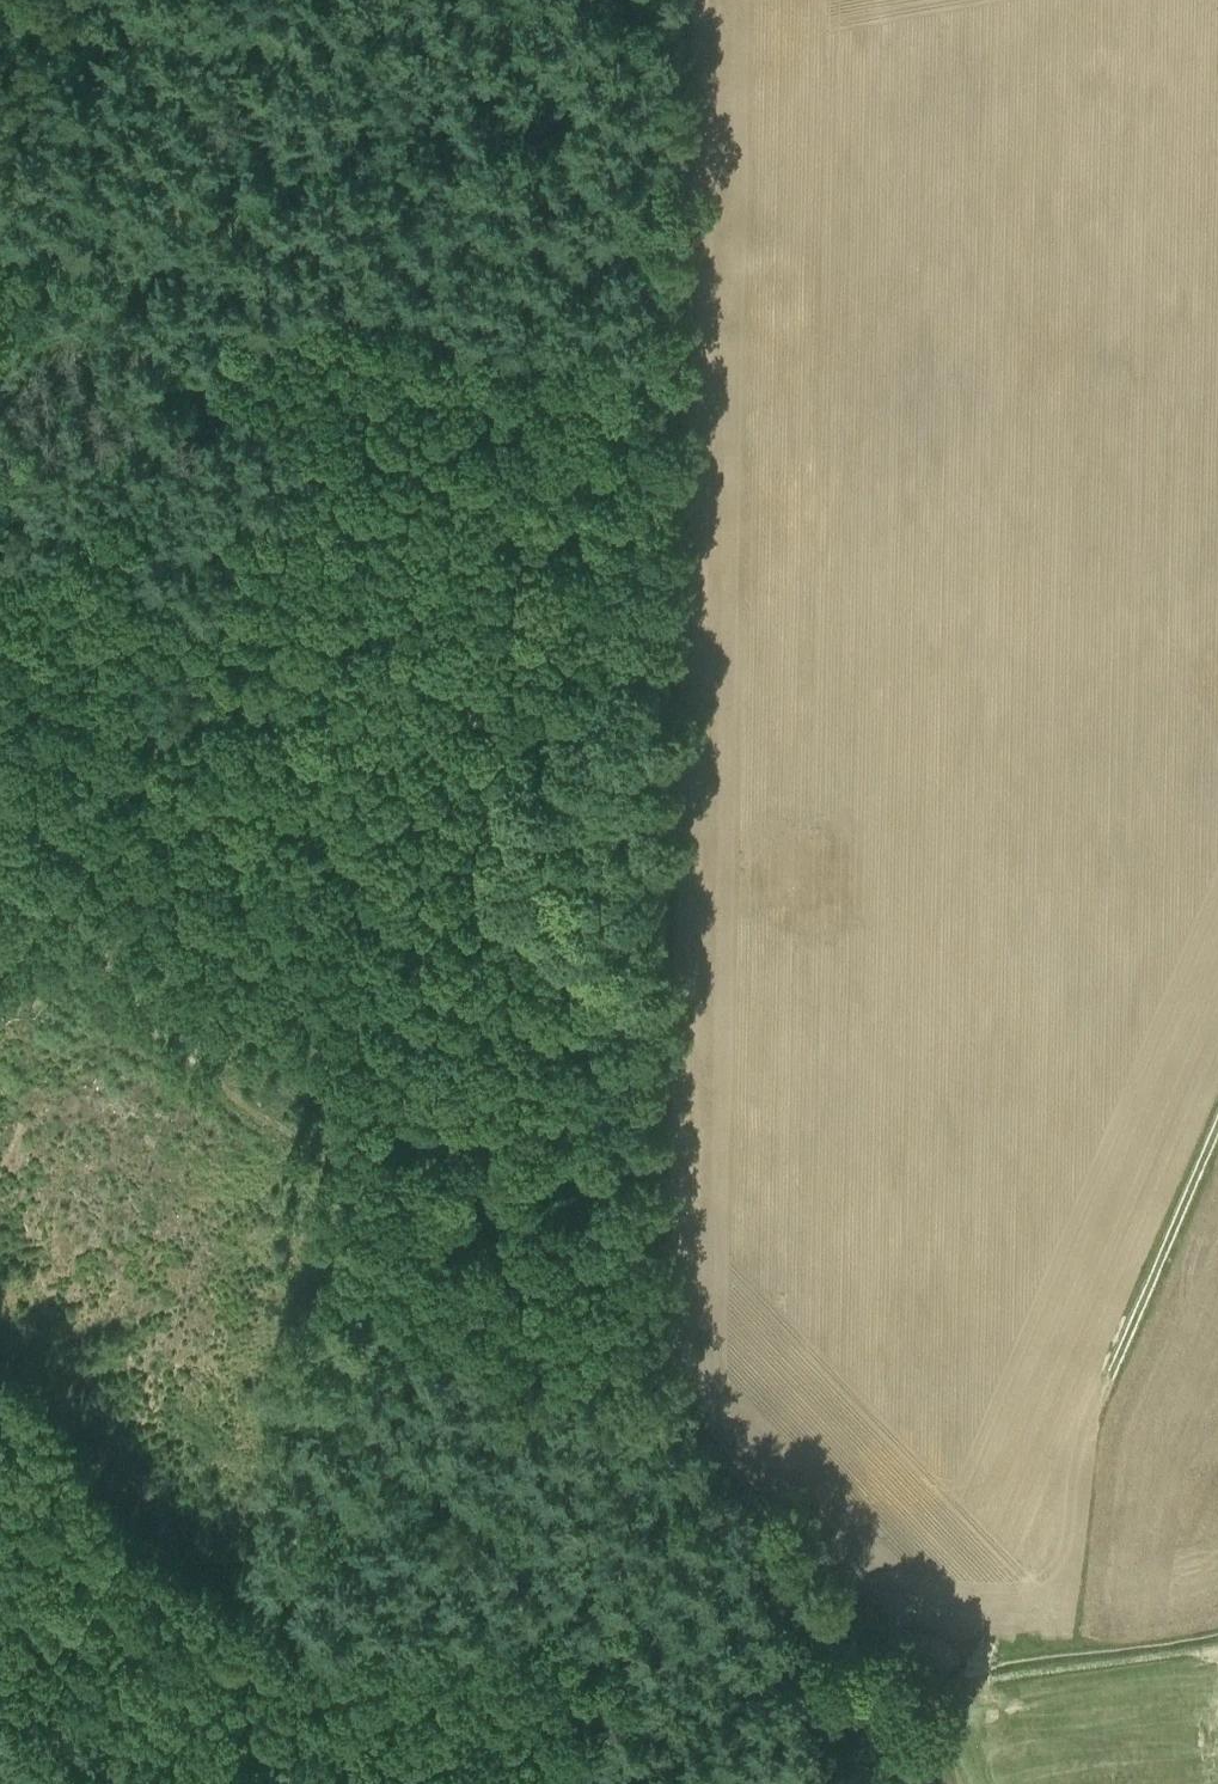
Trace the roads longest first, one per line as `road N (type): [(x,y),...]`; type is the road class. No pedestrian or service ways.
road 1 (track): [(682,0),(657,1351)]
road 2 (track): [(976,1670),(1217,1124)]
road 3 (track): [(657,1351),(667,1399),(748,1493),(789,1567),(807,1666)]
road 4 (track): [(807,1666),(827,1743),(853,1782)]

